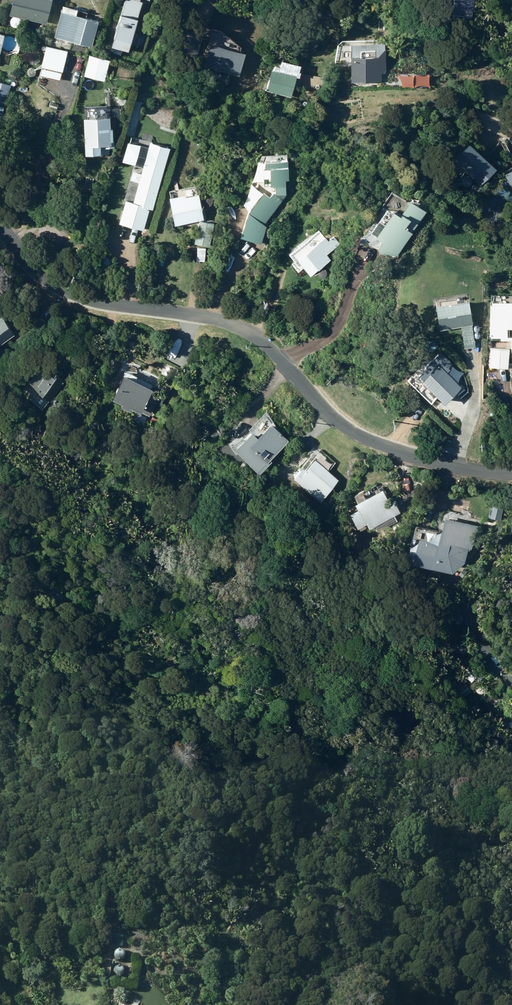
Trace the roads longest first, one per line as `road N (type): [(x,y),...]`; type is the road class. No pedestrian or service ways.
road 1 (residential): [(0,228),(30,265),(76,295),(229,323),(258,339),(325,412),(369,440),(467,470),(511,475)]

